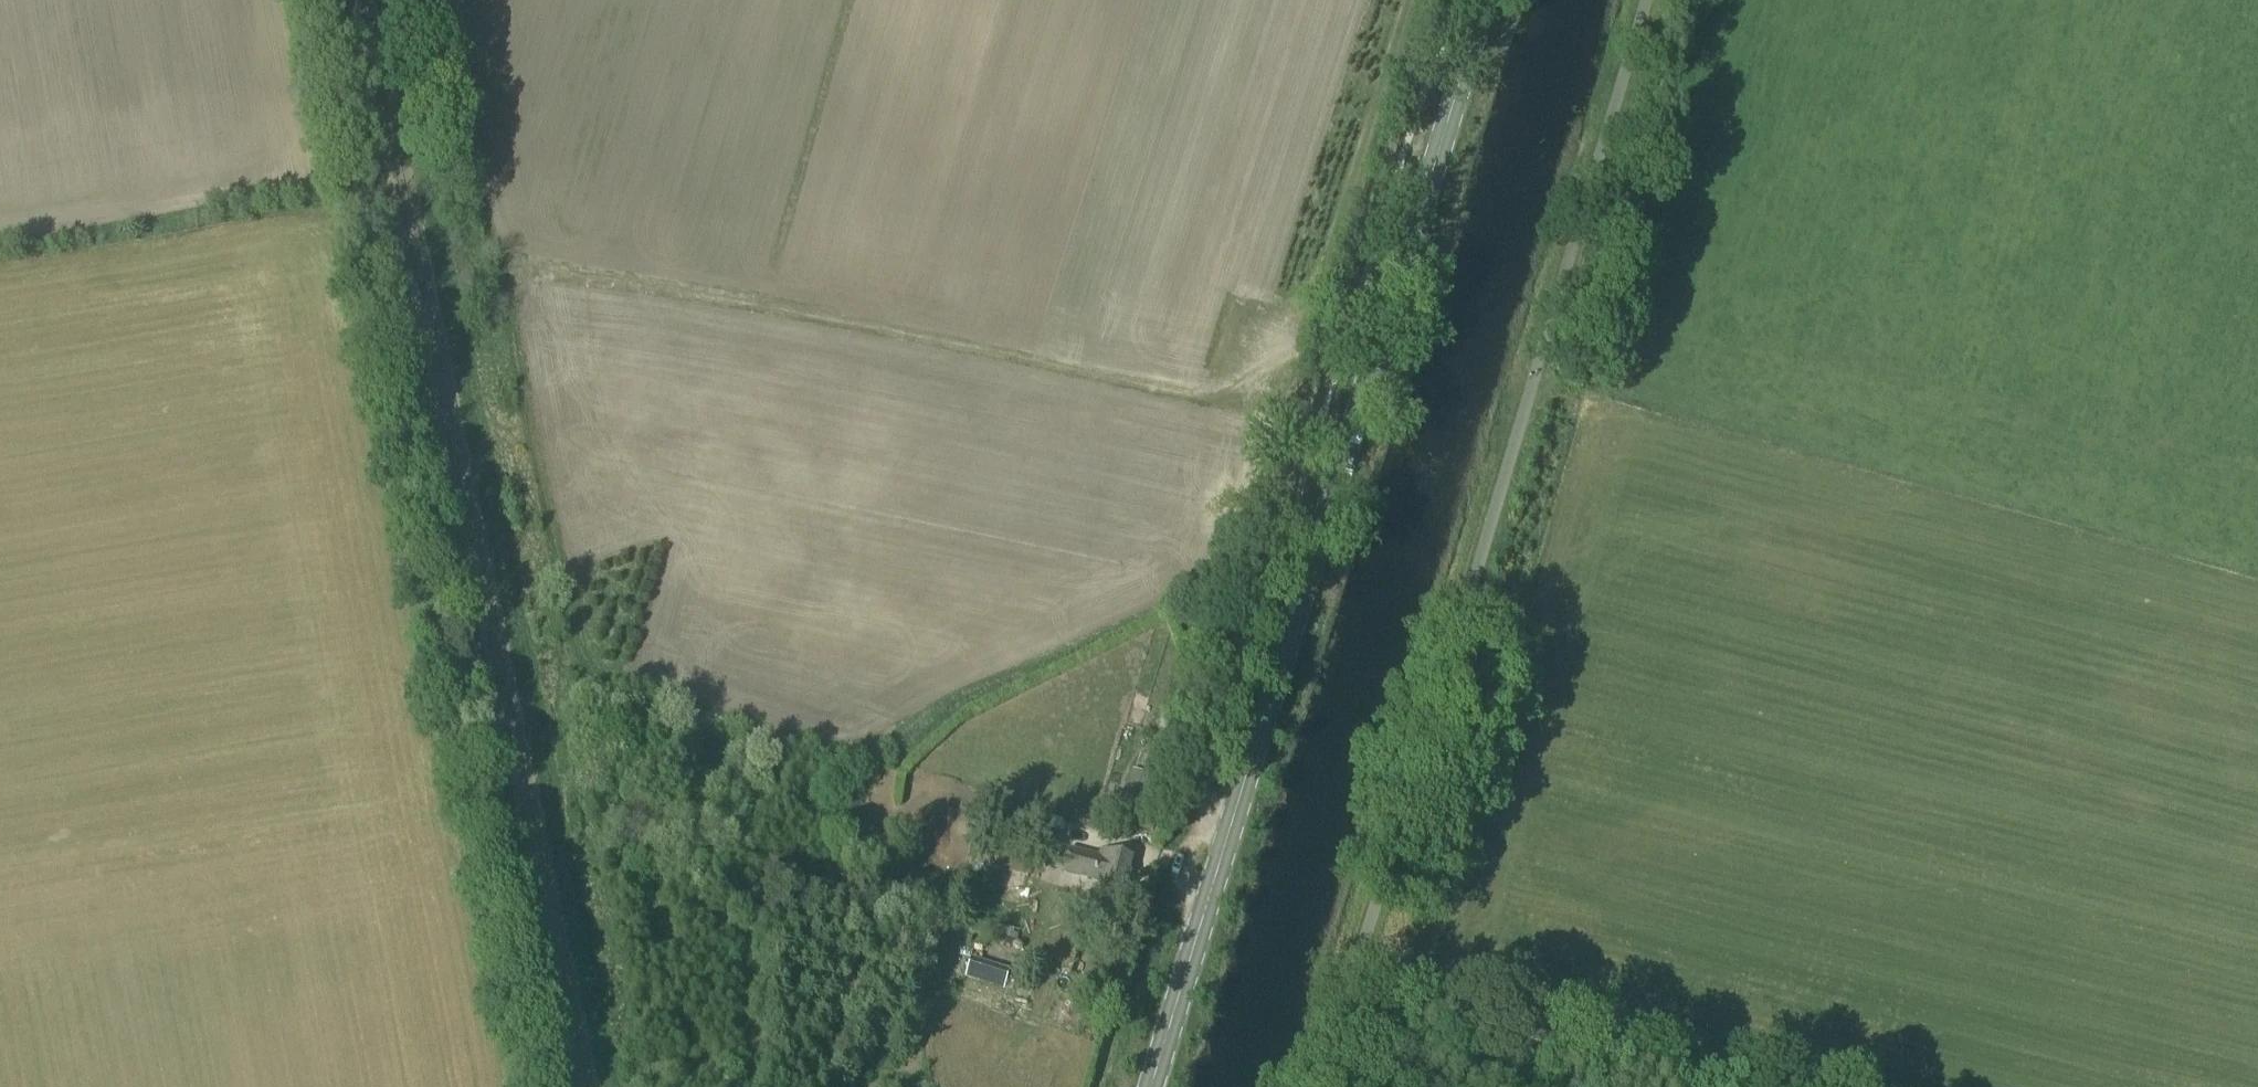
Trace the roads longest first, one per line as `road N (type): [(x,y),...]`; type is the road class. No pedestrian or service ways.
road 1 (secondary): [(1151,1086),(1484,0)]
road 2 (track): [(1343,1012),(1505,1040),(1691,1086)]

